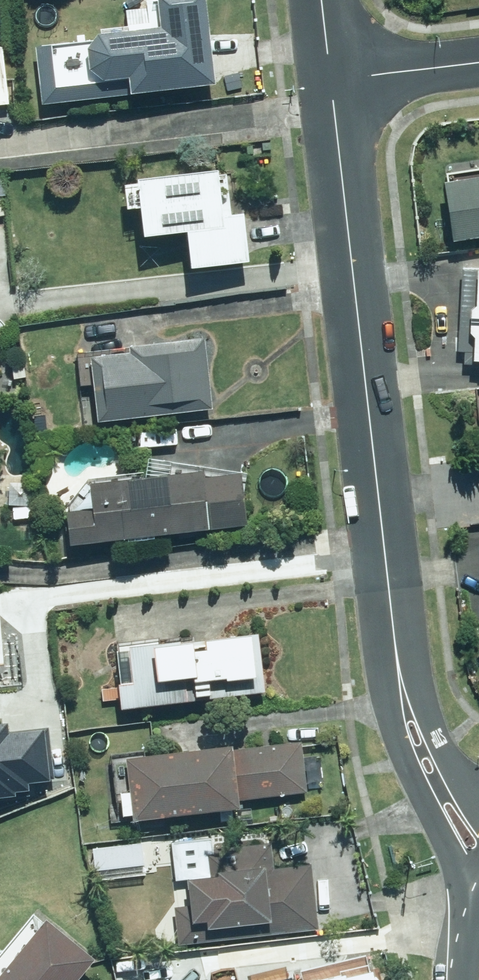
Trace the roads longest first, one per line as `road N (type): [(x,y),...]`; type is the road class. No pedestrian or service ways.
road 1 (residential): [(333,79),(402,671)]
road 2 (residential): [(478,873),(455,846),(410,758),(400,720),(402,671)]
road 3 (residential): [(402,671),(461,785),(478,802)]
road 4 (residential): [(478,61),(333,79)]

